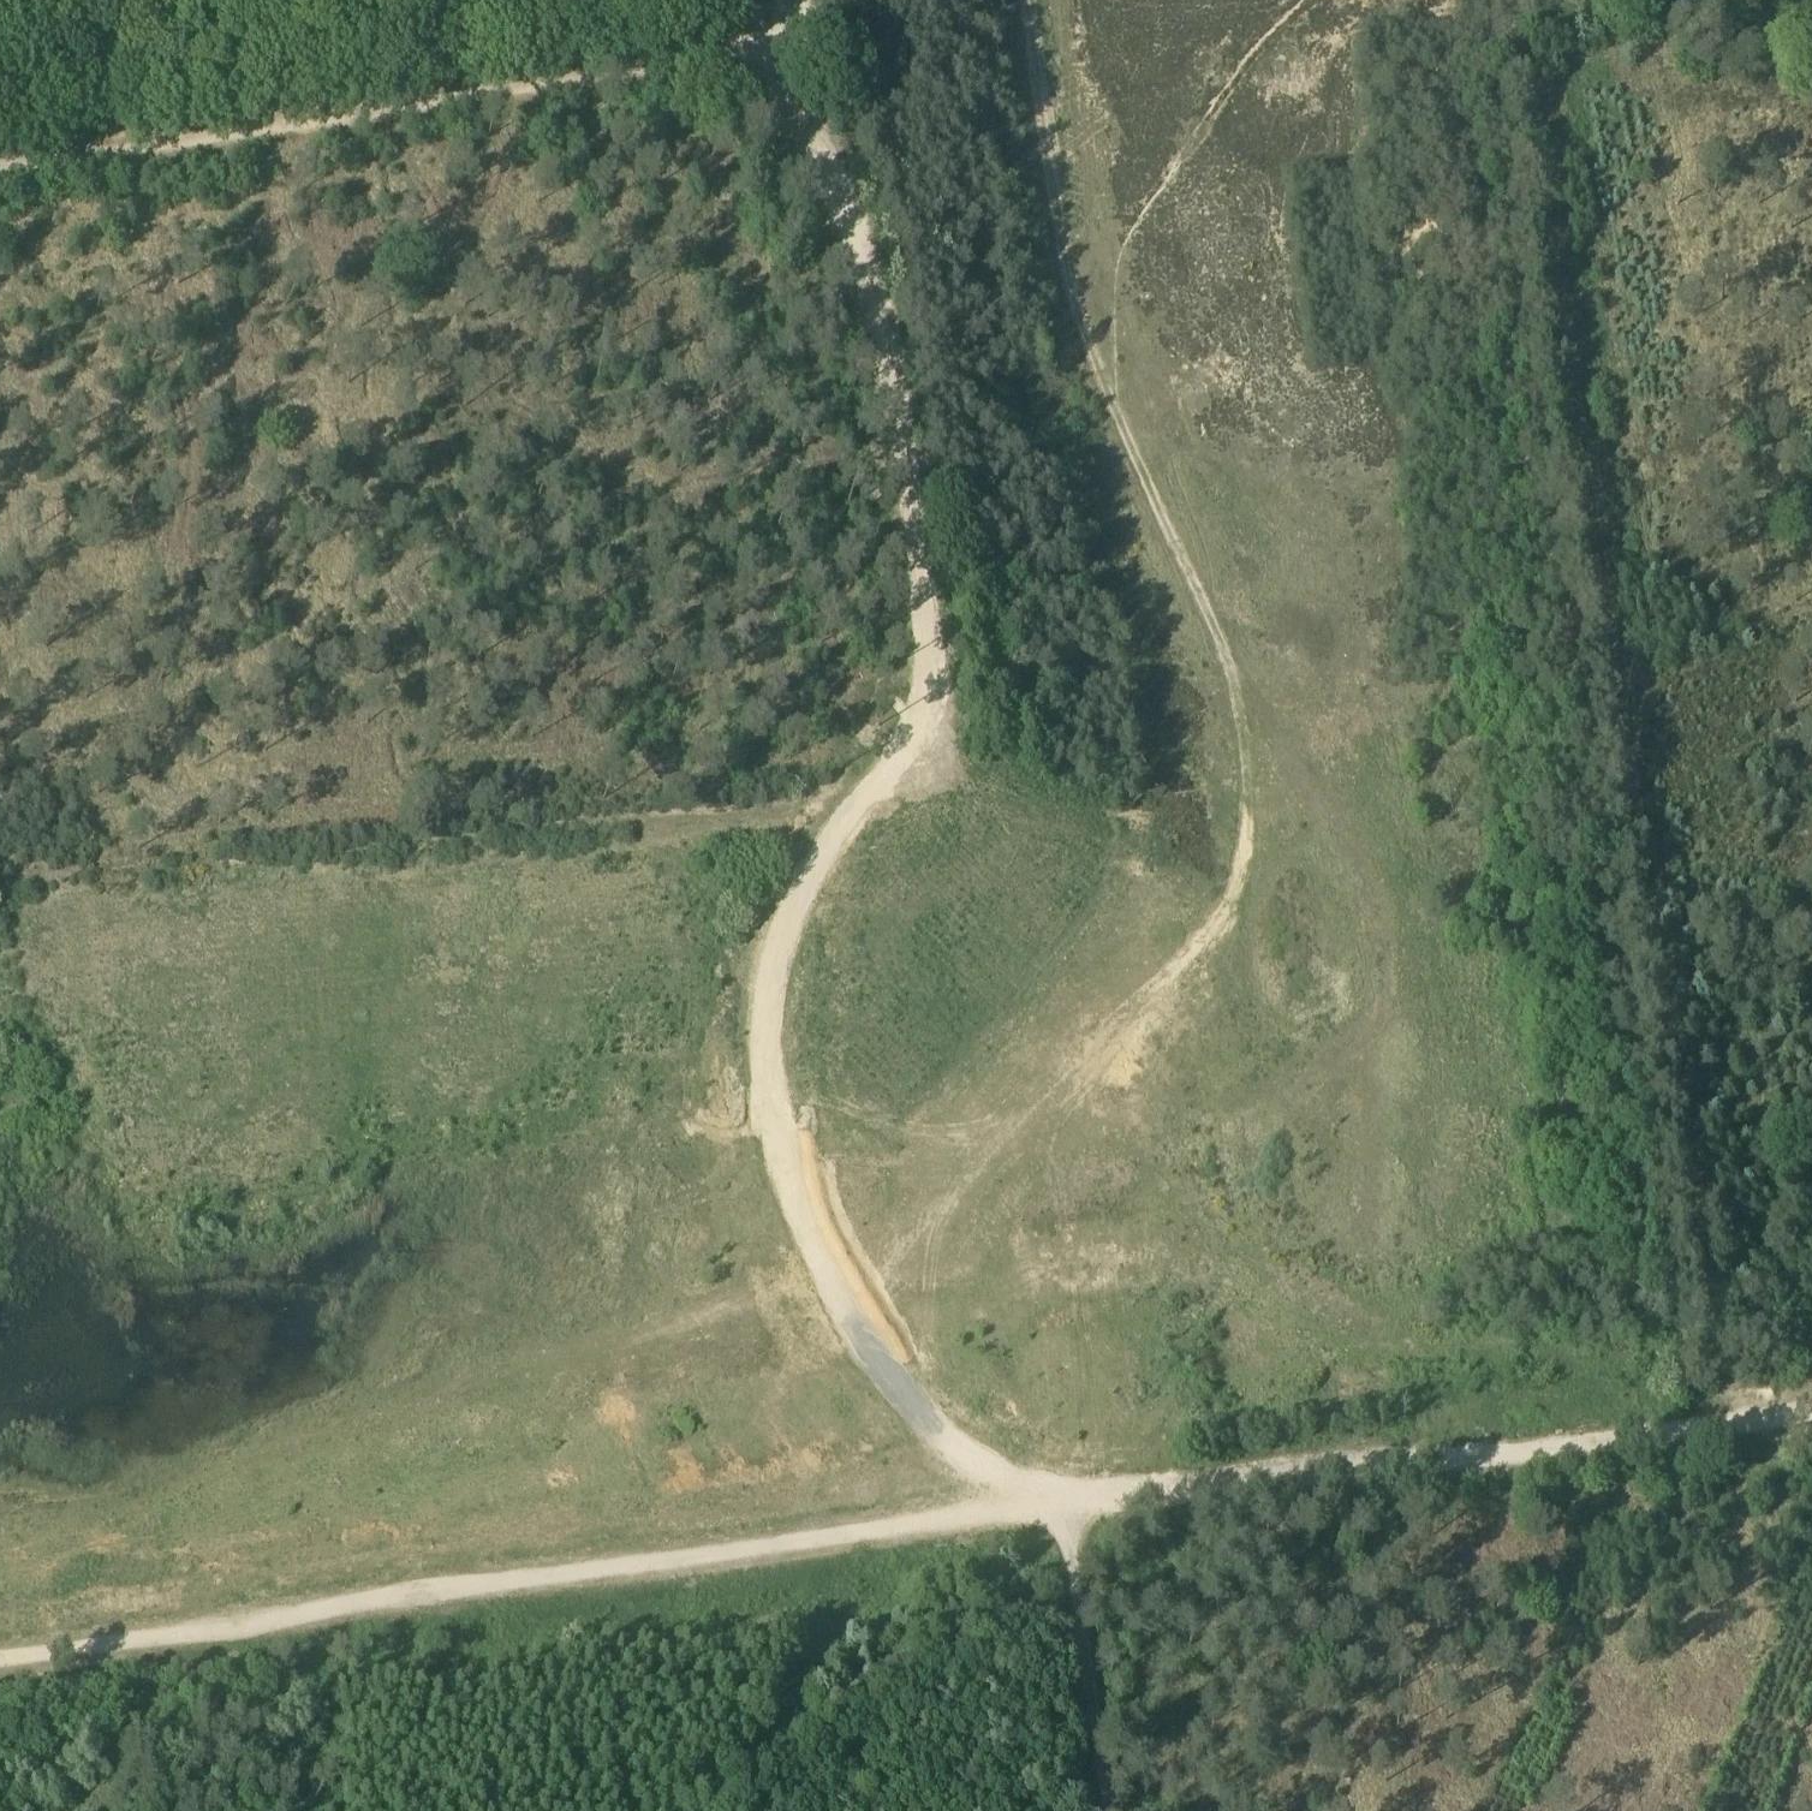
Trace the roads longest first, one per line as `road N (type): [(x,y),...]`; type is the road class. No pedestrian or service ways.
road 1 (track): [(767,56),(846,212),(868,293),(926,647),(918,728),(775,938),(762,1030),(777,1127),(805,1211),(857,1316),(943,1447),(1046,1514)]
road 2 (track): [(1046,1514),(0,1662)]
road 3 (track): [(767,56),(0,169)]
road 4 (track): [(1046,1514),(1811,1413)]
road 5 (track): [(1094,1810),(1046,1514)]

